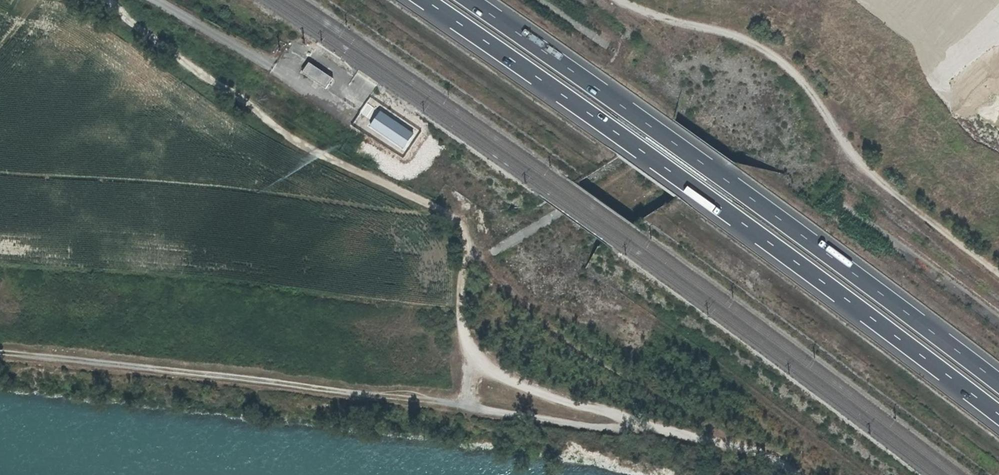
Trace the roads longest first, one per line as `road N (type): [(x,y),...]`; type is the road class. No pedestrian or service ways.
road 1 (track): [(0,351),(680,435),(791,474)]
road 2 (motorway): [(424,0),(998,416)]
road 3 (motorway): [(998,384),(470,0)]
road 4 (track): [(466,405),(460,226),(280,132),(180,63),(108,0)]
road 5 (track): [(620,0),(765,50),(885,187),(998,272)]
road 6 (track): [(464,244),(550,329),(745,455)]
road 7 (track): [(467,346),(503,381),(611,414),(640,432)]
road 8 (track): [(998,134),(948,95),(916,39),(868,0)]

